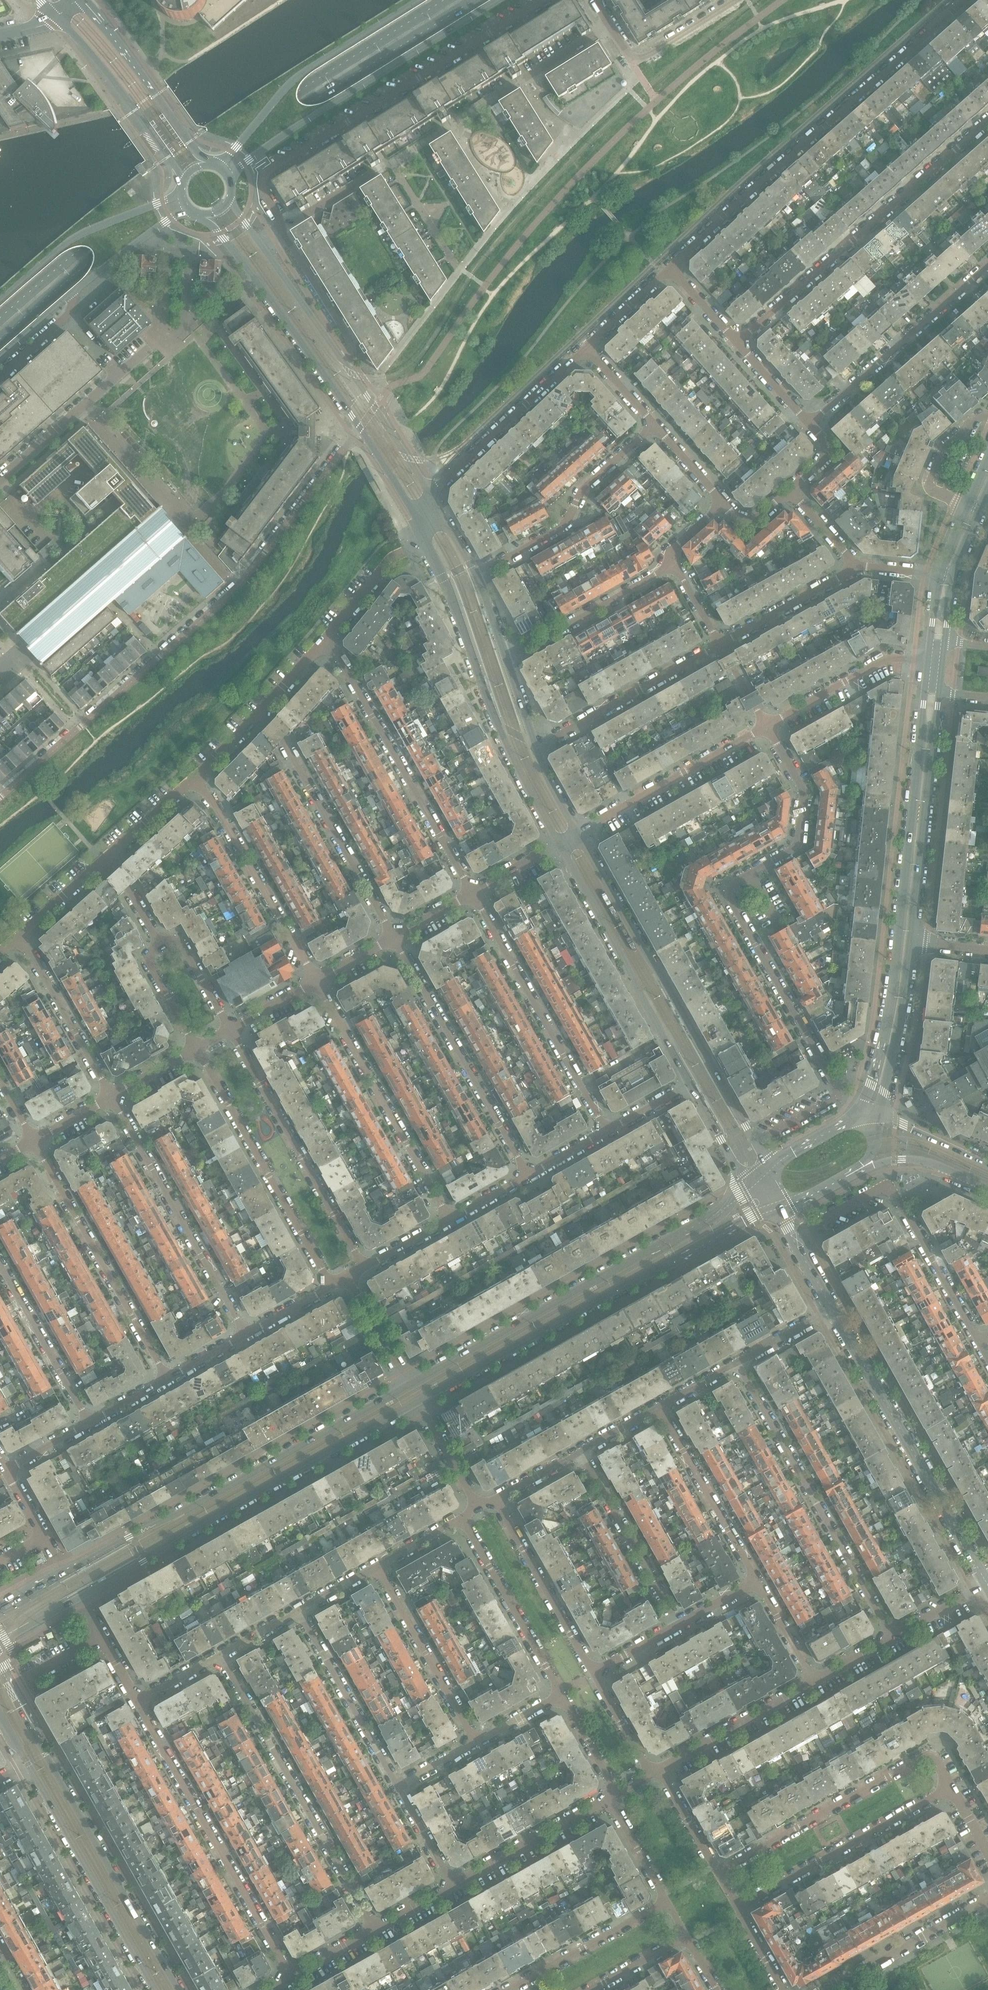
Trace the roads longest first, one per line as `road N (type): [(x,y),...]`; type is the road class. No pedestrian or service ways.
road 1 (secondary): [(0,339),(199,178),(474,0)]
road 2 (secondary): [(444,0),(183,170),(0,318)]
road 3 (residential): [(360,428),(242,583),(0,798)]
road 4 (tertiary): [(925,690),(889,1012),(854,1117)]
road 5 (tertiary): [(418,1402),(776,1209)]
road 6 (residential): [(669,267),(965,0)]
road 7 (tertiary): [(752,1187),(408,1384)]
road 8 (tertiary): [(408,1384),(64,1574)]
road 9 (tertiary): [(80,1598),(418,1402)]
road 10 (residential): [(542,0),(270,171),(263,189),(280,229)]
road 11 (secondary): [(178,1989),(0,1676)]
road 12 (unclassified): [(753,1138),(577,833)]
road 13 (residential): [(737,343),(987,120)]
road 14 (unclassified): [(424,538),(508,749),(559,843)]
road 15 (secondary): [(230,180),(249,159),(498,0)]
road 16 (unclassified): [(987,1585),(832,1309)]
road 17 (residential): [(893,1638),(737,1363)]
road 18 (residential): [(375,1930),(220,1655)]
road 19 (residential): [(136,1702),(291,1977)]
road 20 (residential): [(323,641),(472,893)]
road 21 (residential): [(792,1237),(876,1190),(891,1190),(978,1341)]
road 22 (residential): [(951,1787),(935,1760),(924,1757),(717,1872)]
road 23 (unclassified): [(559,843),(690,1085)]
road 24 (residential): [(246,1335),(111,1096)]
road 25 (residential): [(472,893),(607,1132)]
road 26 (residential): [(450,1220),(317,980)]
road 27 (residential): [(528,1176),(394,937)]
road 28 (residential): [(167,1379),(33,1141)]
road 29 (residential): [(364,1268),(230,1030)]
road 30 (residential): [(197,1048),(331,1286)]
road 31 (unclassified): [(201,216),(360,428)]
road 32 (secondary): [(418,0),(292,81),(217,166)]
road 33 (residential): [(394,937),(259,713)]
road 34 (secondary): [(27,1763),(155,1989)]
road 35 (residential): [(840,1095),(730,901),(733,885),(749,874)]
road 36 (tertiary): [(911,942),(939,692)]
road 37 (residential): [(737,1907),(951,1787)]
road 38 (residential): [(987,265),(809,424)]
road 39 (residential): [(654,425),(586,485),(562,526),(476,575)]
road 40 (residential): [(317,980),(194,778)]
road 41 (residential): [(767,726),(577,833)]
road 42 (residential): [(433,500),(442,482),(585,347)]
road 43 (secondary): [(181,192),(75,236),(0,300)]
road 44 (residential): [(536,748),(720,645)]
road 45 (tertiary): [(211,164),(85,0)]
road 46 (tertiary): [(57,17),(183,179)]
road 47 (residential): [(462,1517),(562,1695)]
road 48 (residential): [(476,1743),(377,1566)]
road 49 (residential): [(398,1787),(298,1611)]
road 50 (residential): [(659,1407),(757,1581)]
road 51 (residential): [(593,1673),(495,1499)]
road 52 (residential): [(678,1625),(581,1451)]
road 53 (residential): [(0,479),(150,348)]
road 54 (residential): [(506,659),(674,564)]
road 55 (residential): [(111,1096),(20,934)]
road 56 (residential): [(613,1795),(453,1886)]
road 57 (residential): [(814,1682),(654,1772)]
road 58 (residential): [(749,874),(799,839),(802,790),(767,726)]
road 59 (residential): [(0,1265),(89,1423)]
road 60 (residential): [(667,1901),(509,1989)]
road 61 (residential): [(928,661),(887,658),(767,726)]
road 62 (residential): [(832,1989),(987,1901)]
road 63 (tertiary): [(878,1117),(911,942)]
road 64 (residential): [(736,0),(633,63),(609,25)]
road 65 (unclassified): [(433,500),(346,366)]
road 66 (residential): [(346,366),(350,341),(280,229)]
road 67 (residential): [(720,645),(852,565)]
road 68 (tertiary): [(843,1178),(906,1159),(987,1188)]
road 69 (unclassified): [(346,366),(259,242)]
road 70 (residential): [(323,641),(389,561),(424,538)]
road 71 (secondary): [(74,291),(191,209)]
road 72 (residential): [(987,416),(976,417),(945,445),(928,481),(933,491),(967,506)]
road 73 (unclassified): [(360,428),(424,538)]
road 74 (residential): [(103,860),(194,778)]
road 75 (residential): [(478,1508),(418,1402)]
road 76 (residential): [(408,1384),(349,1278)]
road 77 (residential): [(230,1030),(182,945),(160,944)]
road 78 (residential): [(160,944),(149,962),(197,1048)]
road 79 (unclassified): [(690,1085),(752,1187)]

